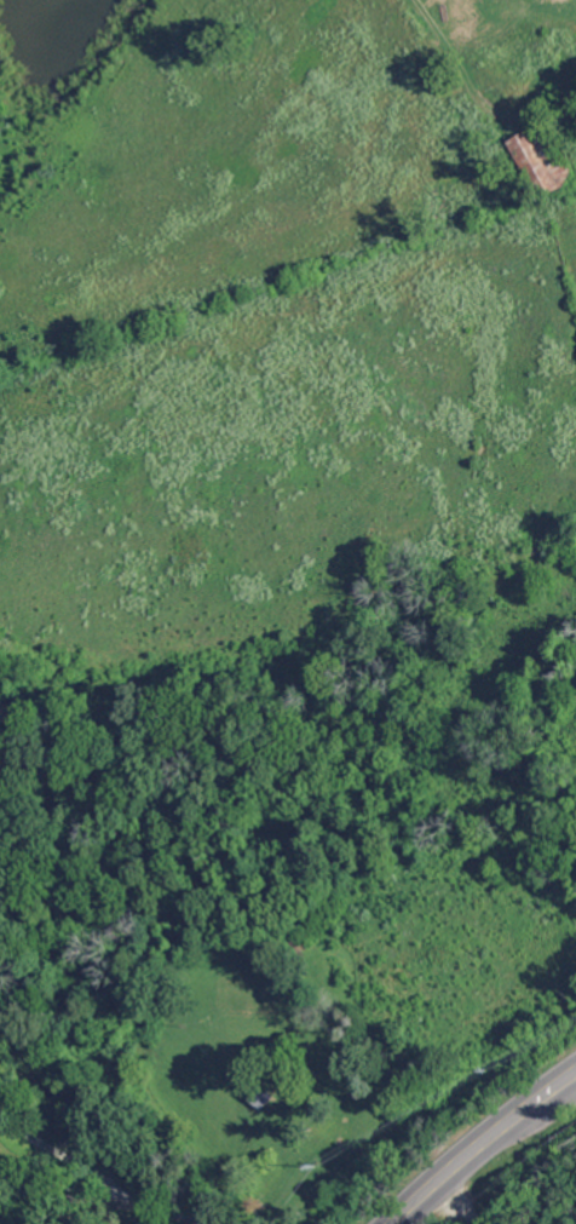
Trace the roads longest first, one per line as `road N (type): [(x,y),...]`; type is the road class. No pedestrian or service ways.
road 1 (primary): [(397,1223),(555,1088)]

